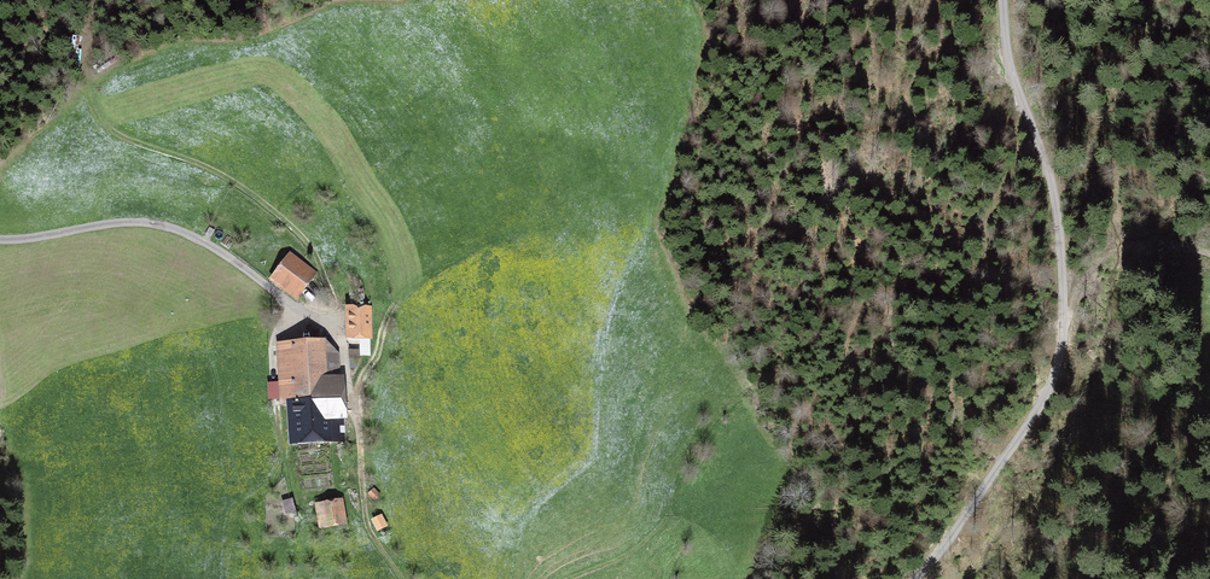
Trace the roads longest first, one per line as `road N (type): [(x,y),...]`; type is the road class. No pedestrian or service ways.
road 1 (track): [(1017,88),(1016,155),(968,296),(942,303),(891,295),(862,307),(830,380),(767,384),(736,399),(692,453),(655,537),(620,562),(572,578)]
road 2 (track): [(911,578),(987,489),(1062,361),(1058,215),(1017,88),(1003,0)]
road 3 (track): [(400,578),(367,523),(345,356)]

